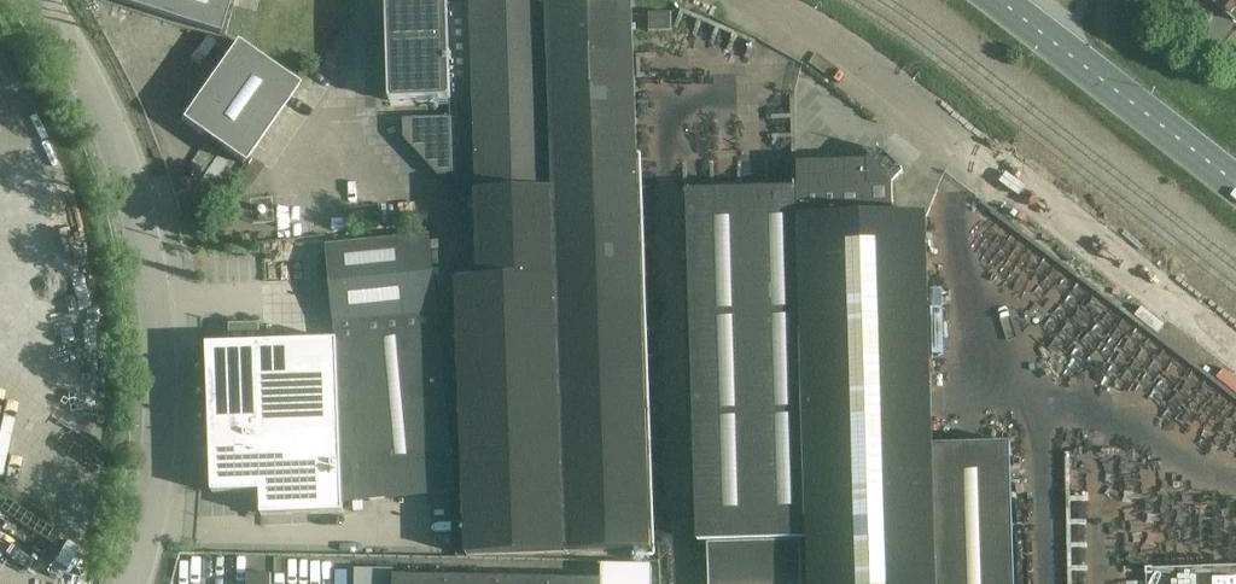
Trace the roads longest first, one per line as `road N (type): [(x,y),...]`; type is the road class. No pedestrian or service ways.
road 1 (unclassified): [(130,583),(160,460),(157,299),(109,139),(41,0)]
road 2 (unclassified): [(1235,353),(836,45),(760,0)]
road 3 (secondary): [(1235,185),(999,0)]

